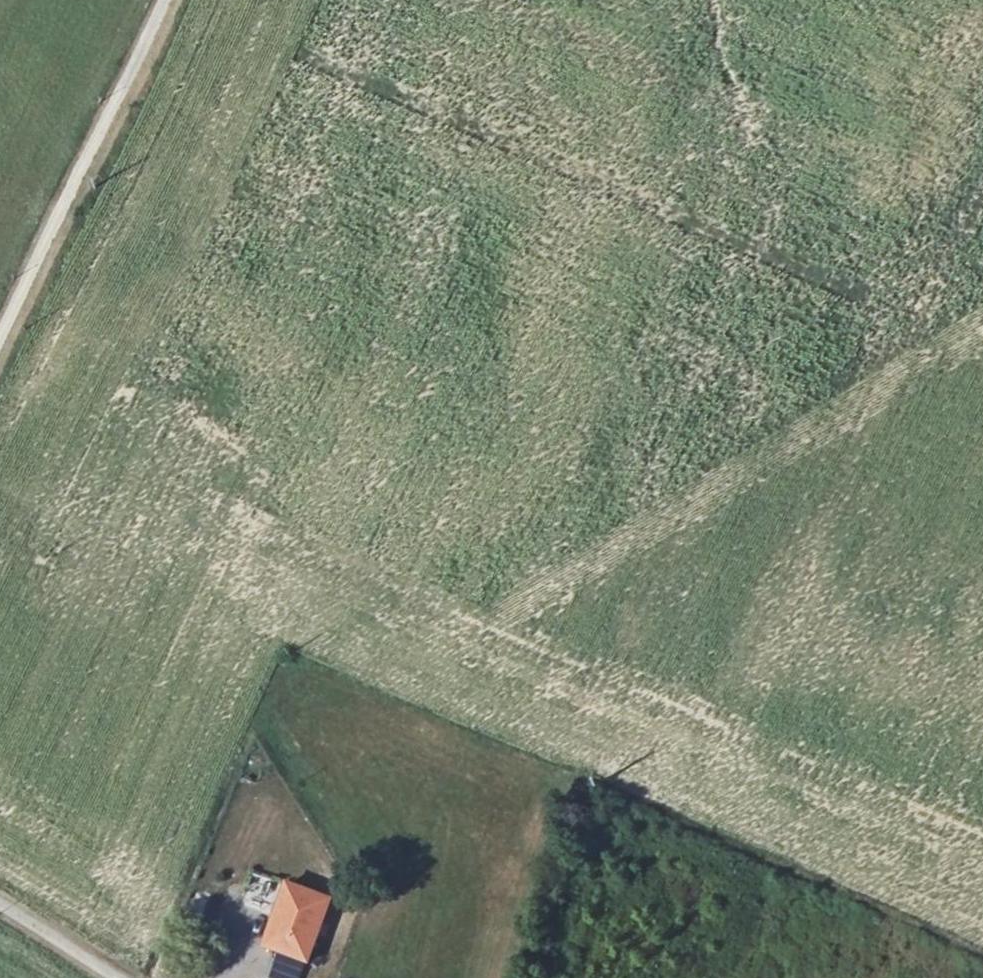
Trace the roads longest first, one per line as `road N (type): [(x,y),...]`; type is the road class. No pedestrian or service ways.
road 1 (unclassified): [(0,341),(168,0)]
road 2 (residential): [(122,977),(0,904)]

